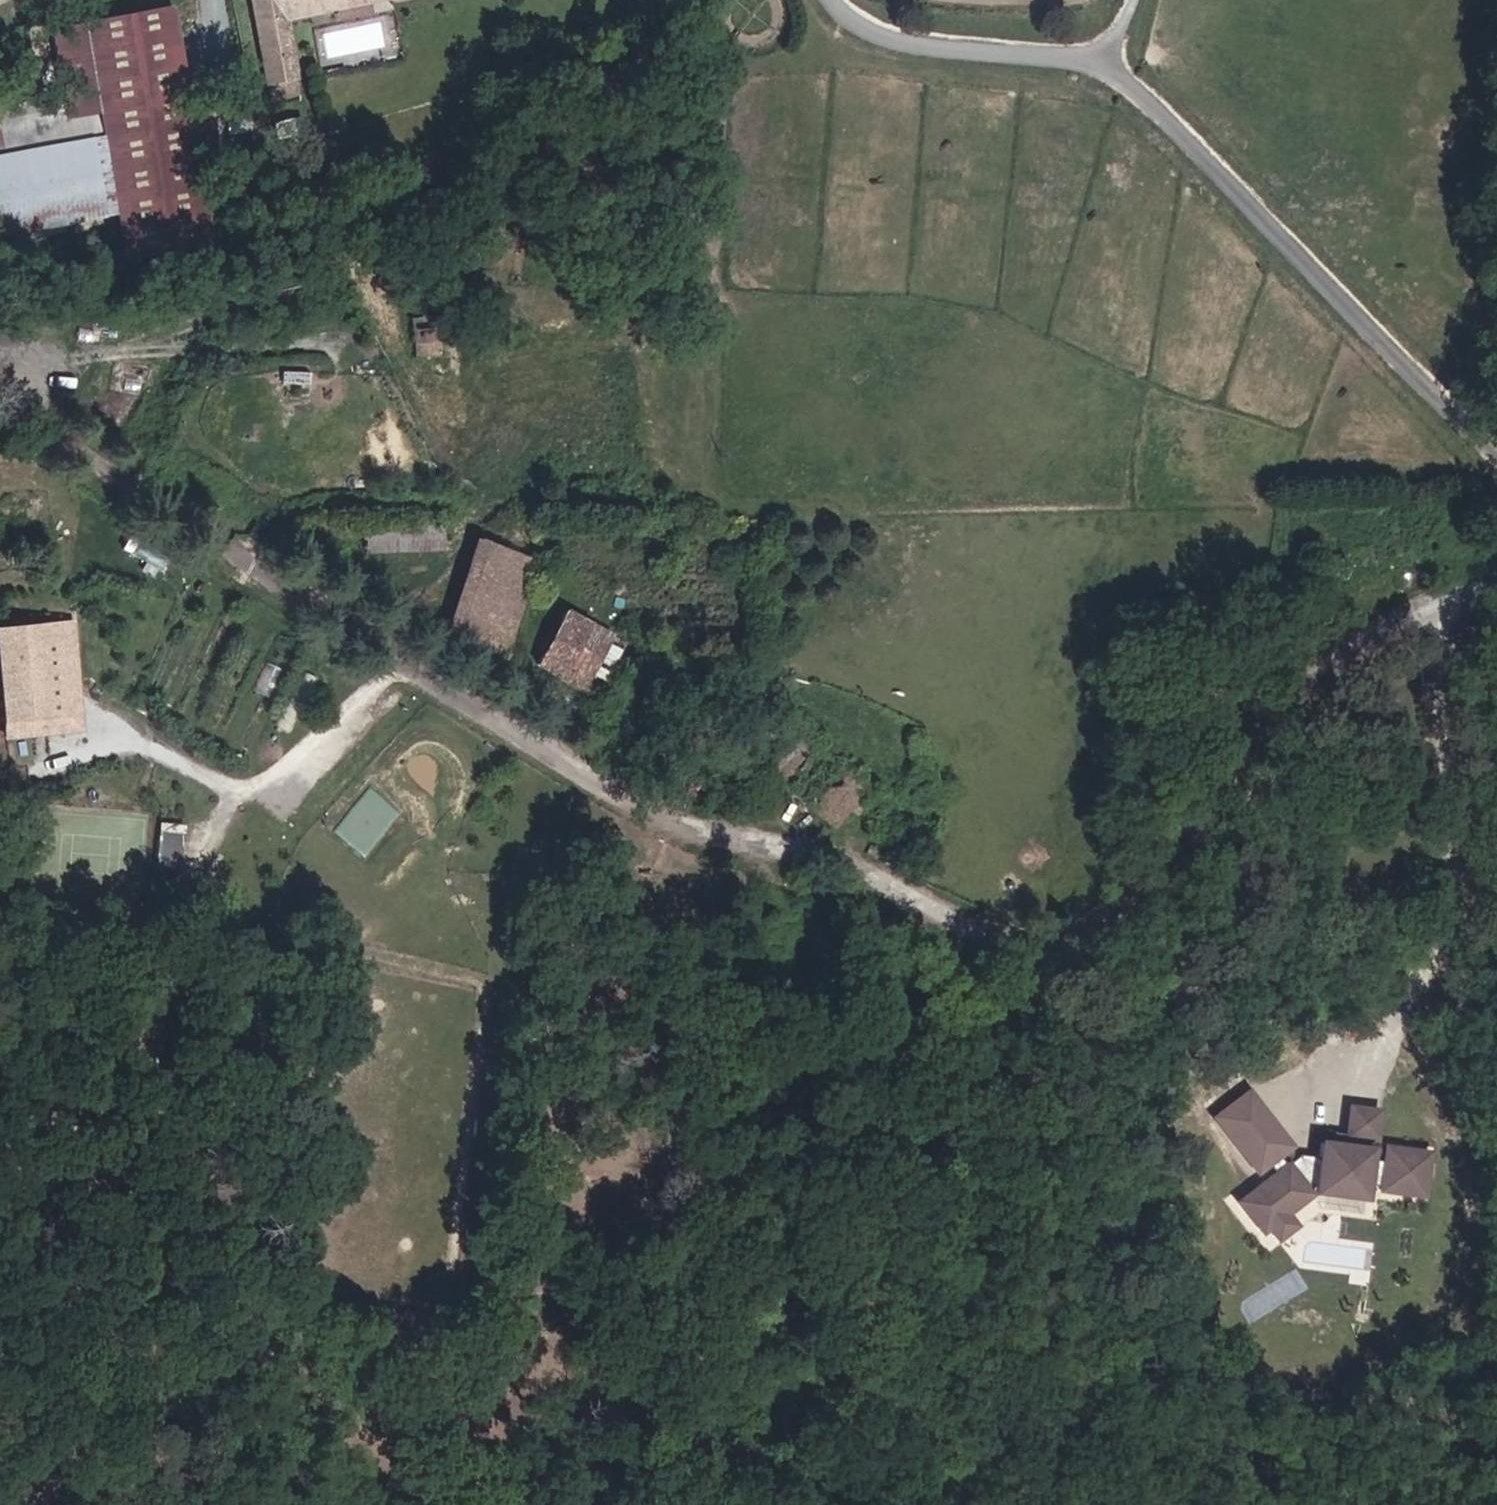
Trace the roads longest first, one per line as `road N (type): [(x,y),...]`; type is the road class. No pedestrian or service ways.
road 1 (track): [(1496,598),(1456,600),(1324,654),(1074,936),(996,948),(603,783),(164,499),(41,430)]
road 2 (track): [(1496,452),(1109,59),(909,46),(826,0)]

